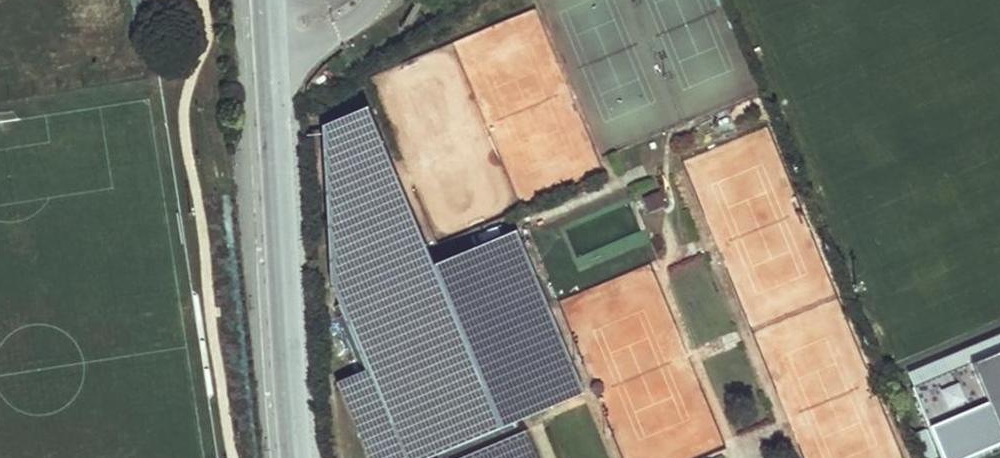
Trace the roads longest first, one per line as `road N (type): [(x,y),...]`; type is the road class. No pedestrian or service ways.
road 1 (residential): [(267,0),(297,457)]

